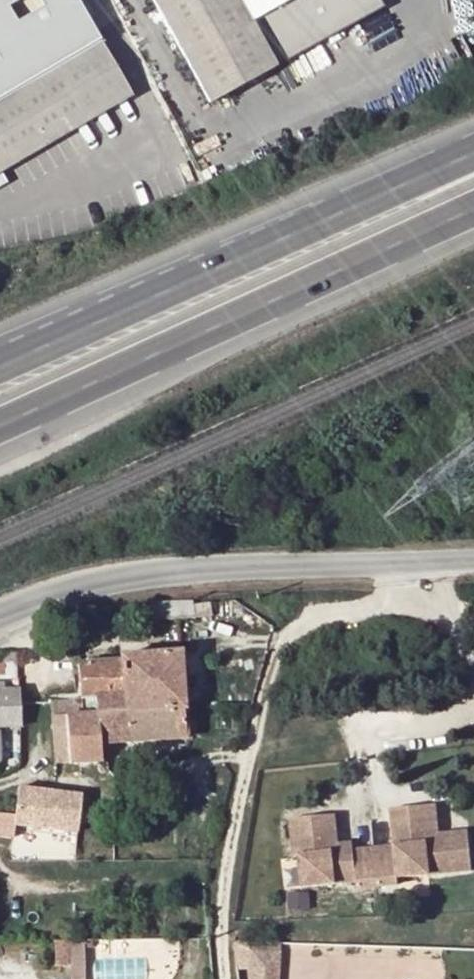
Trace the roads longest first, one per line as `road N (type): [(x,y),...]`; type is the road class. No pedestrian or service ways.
road 1 (trunk): [(0,441),(473,227)]
road 2 (track): [(372,563),(383,625),(305,626),(282,641),(224,897),(232,978)]
road 3 (tertiary): [(440,563),(372,563),(26,612),(0,623)]
road 4 (motorway): [(358,209),(0,376)]
road 5 (trunk): [(358,209),(0,366)]
road 6 (track): [(0,859),(18,892),(183,885),(192,917)]
road 7 (trunk): [(473,157),(358,209)]

